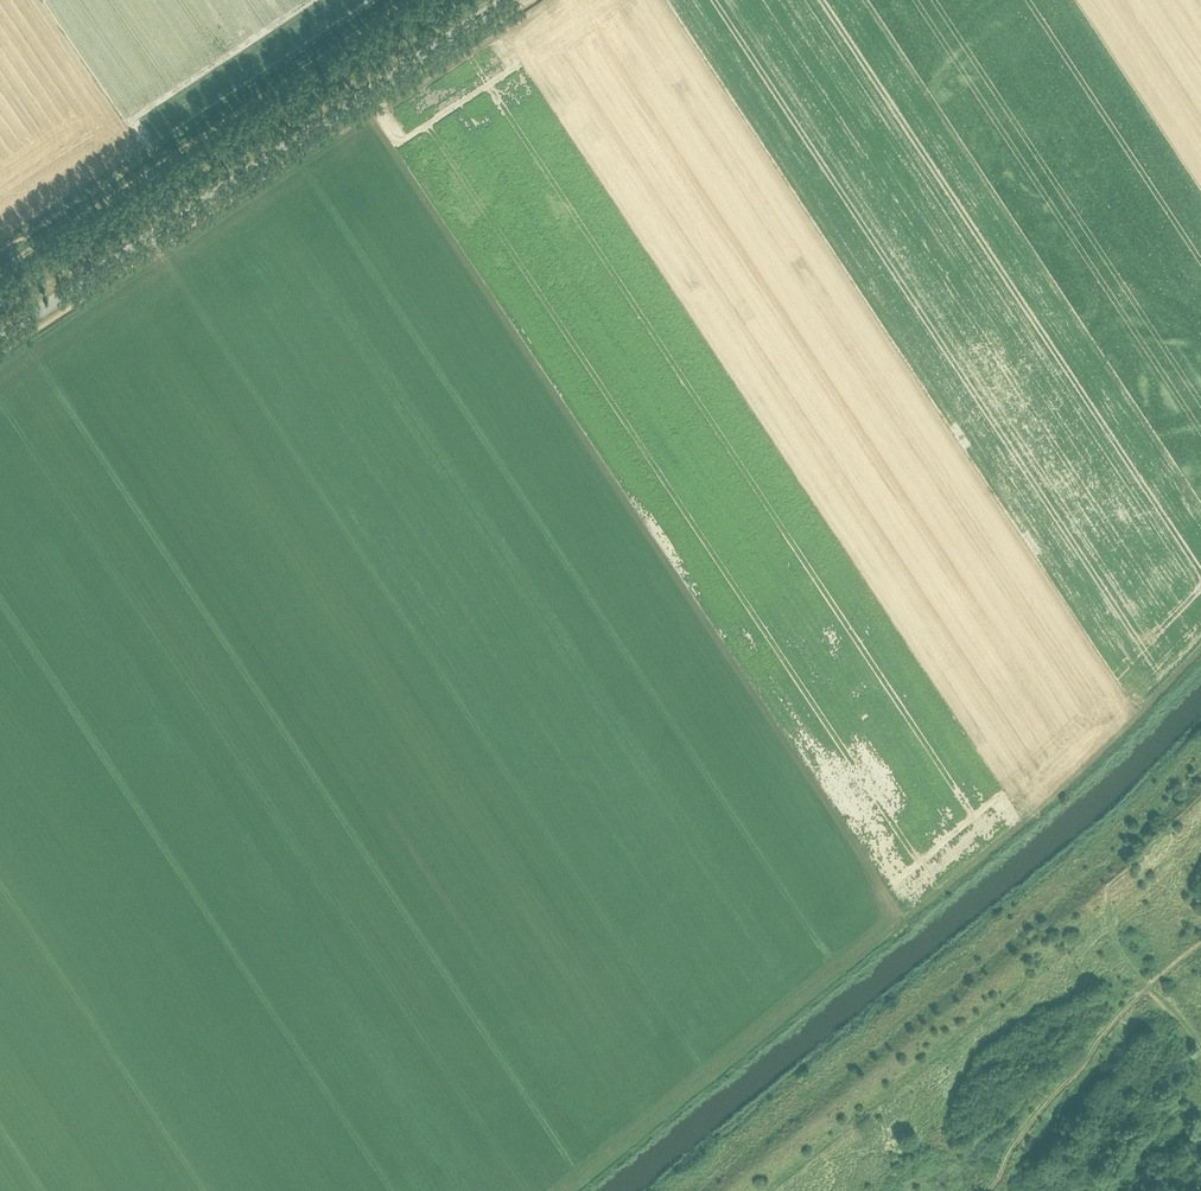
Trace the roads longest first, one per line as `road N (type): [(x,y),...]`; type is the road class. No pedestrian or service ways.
road 1 (unclassified): [(0,339),(510,0)]

